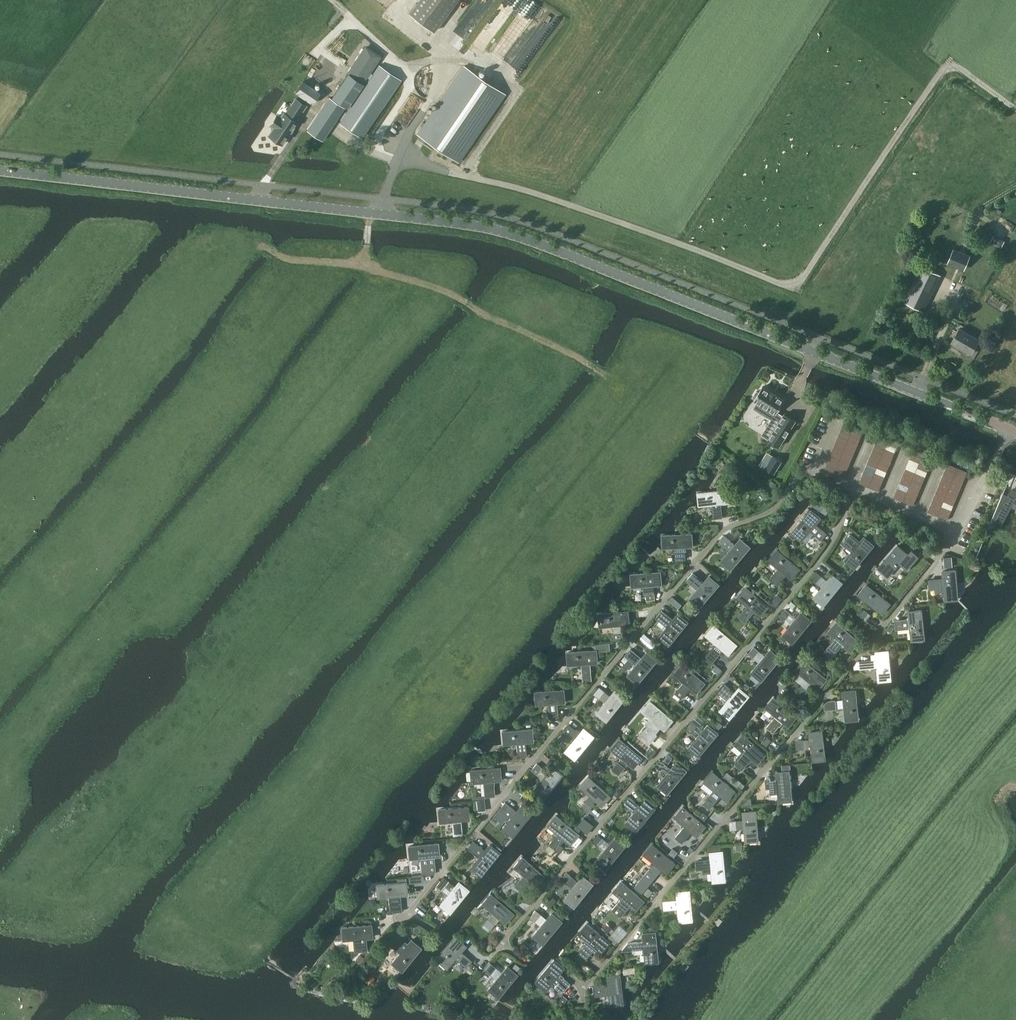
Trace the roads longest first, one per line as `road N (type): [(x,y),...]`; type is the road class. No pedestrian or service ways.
road 1 (unclassified): [(1010,428),(501,231),(0,169)]
road 2 (track): [(357,22),(405,65),(406,93),(380,150),(568,204),(797,290),(948,63),(1015,109)]
road 3 (residential): [(813,473),(804,469),(766,512),(720,530),(408,911),(424,922)]
road 4 (residential): [(956,534),(586,987)]
road 5 (residential): [(854,491),(820,557),(502,946)]
road 6 (track): [(620,403),(613,372),(367,255),(373,212)]
road 7 (track): [(331,0),(357,22),(325,49),(344,68),(261,200)]
road 8 (track): [(187,337),(266,239),(291,251),(367,255)]

